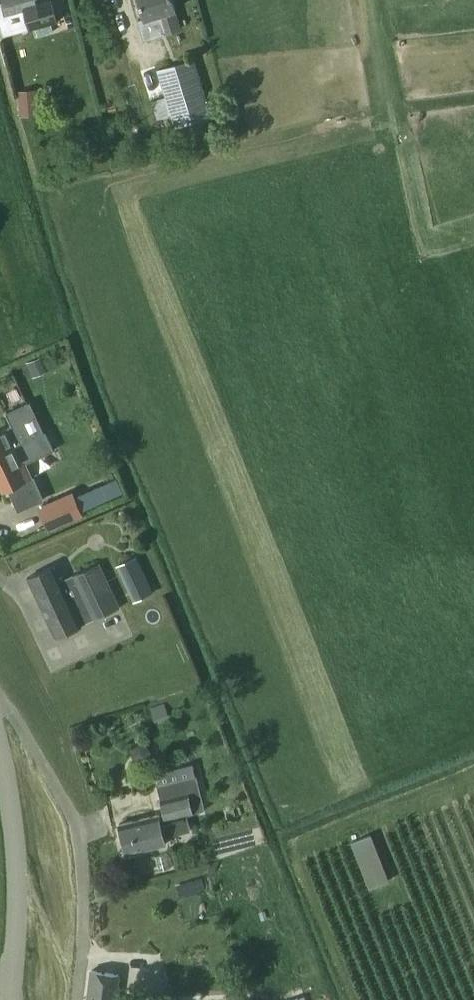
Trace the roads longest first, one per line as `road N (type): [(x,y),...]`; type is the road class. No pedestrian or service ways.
road 1 (residential): [(77,999),(85,908),(77,822),(0,697)]
road 2 (unclassified): [(11,999),(20,879),(0,744)]

